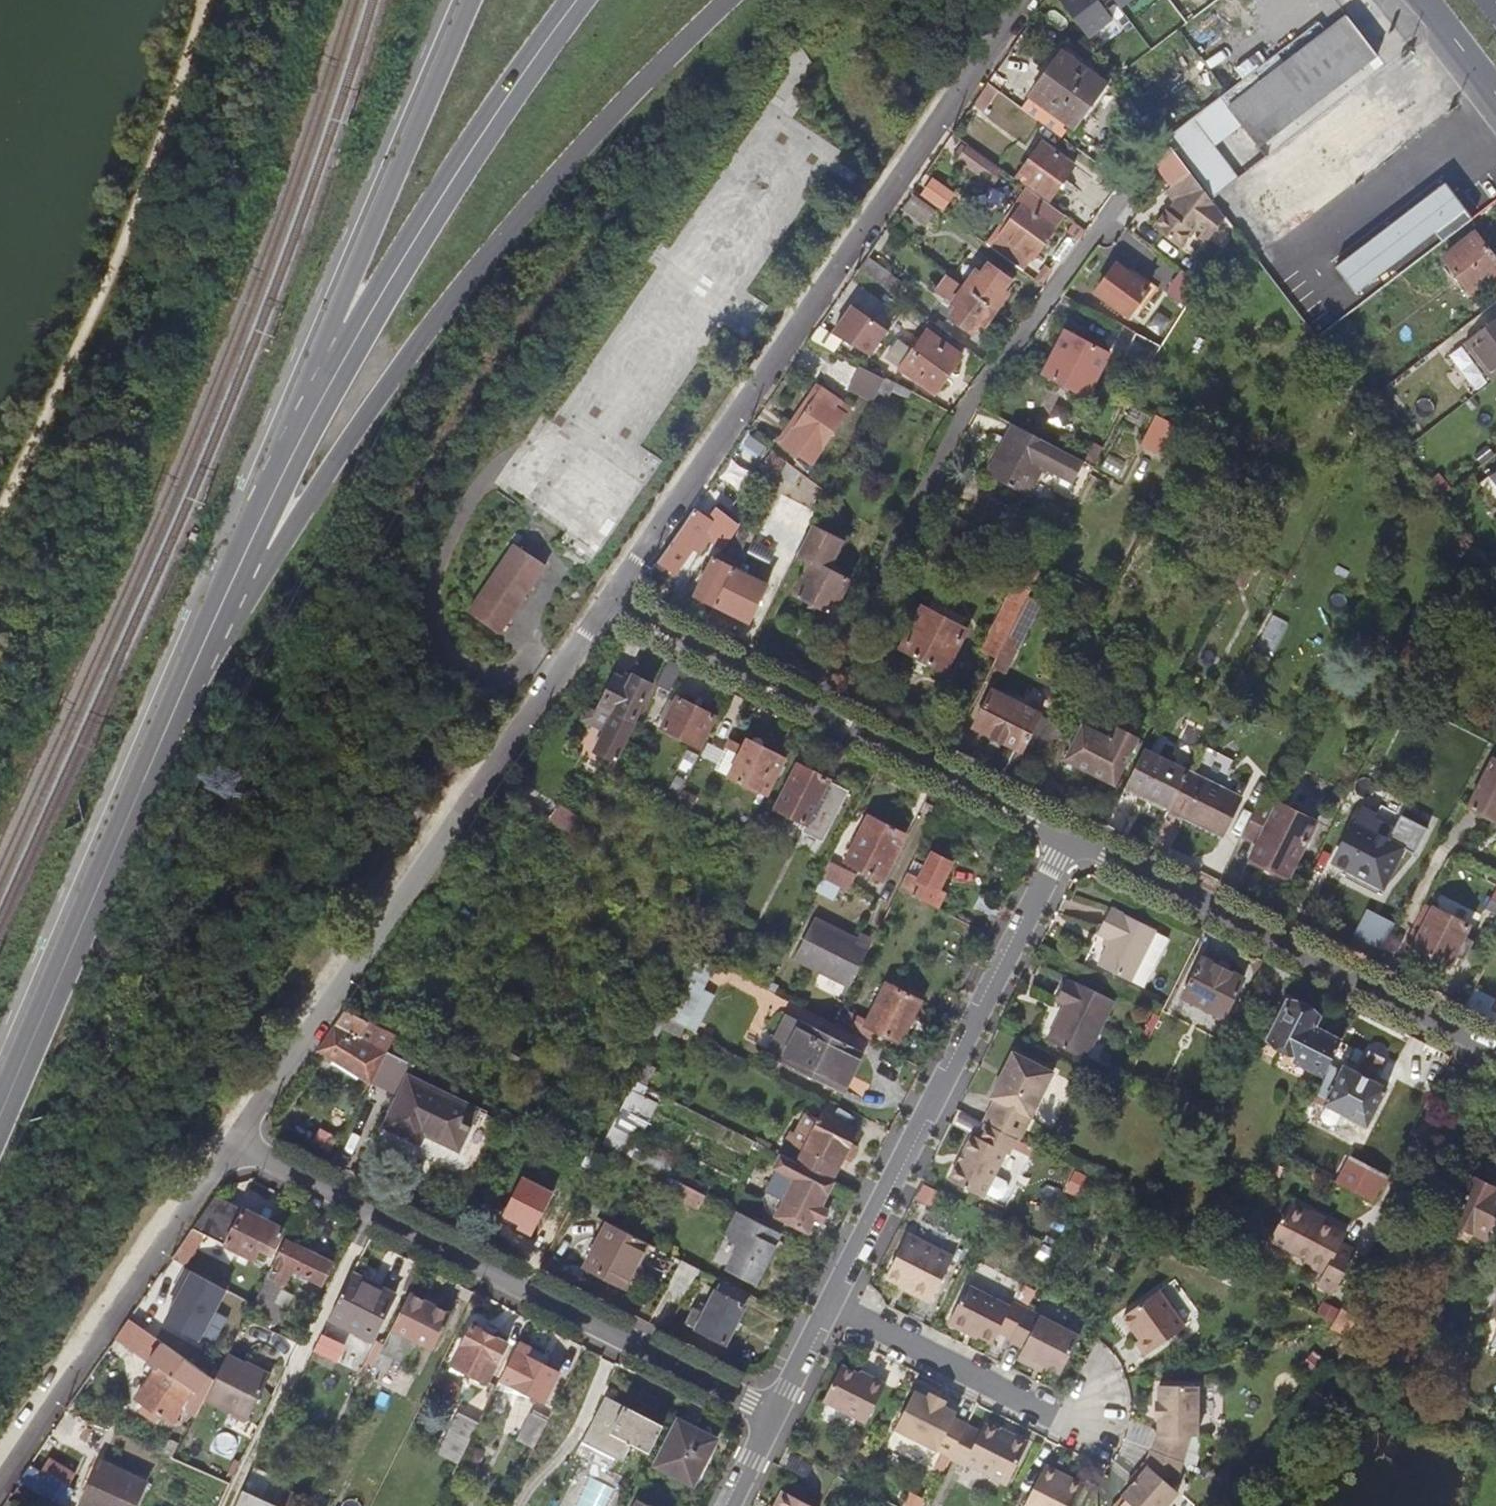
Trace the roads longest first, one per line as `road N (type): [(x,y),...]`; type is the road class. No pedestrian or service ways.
road 1 (primary): [(117,815),(319,473),(443,297),(619,100),(722,0)]
road 2 (residential): [(611,605),(761,365),(1022,0)]
road 3 (residential): [(809,712),(962,425),(1160,147)]
road 4 (residential): [(611,605),(242,1145)]
road 5 (residential): [(777,1416),(242,1145)]
road 6 (residential): [(834,1306),(1068,836)]
road 7 (primary): [(305,403),(444,177),(568,0)]
road 8 (residential): [(1068,836),(1495,1054)]
road 9 (primary): [(117,815),(305,403)]
road 10 (primary): [(467,0),(305,403)]
road 11 (residential): [(242,1145),(0,1484)]
road 12 (primary): [(0,1097),(117,815)]
road 13 (residential): [(809,712),(1068,836)]
road 14 (residential): [(834,1306),(1048,1414)]
road 15 (residential): [(611,605),(809,712)]
road 16 (residential): [(777,1416),(834,1306)]
road 17 (primary): [(1422,0),(1495,96)]

